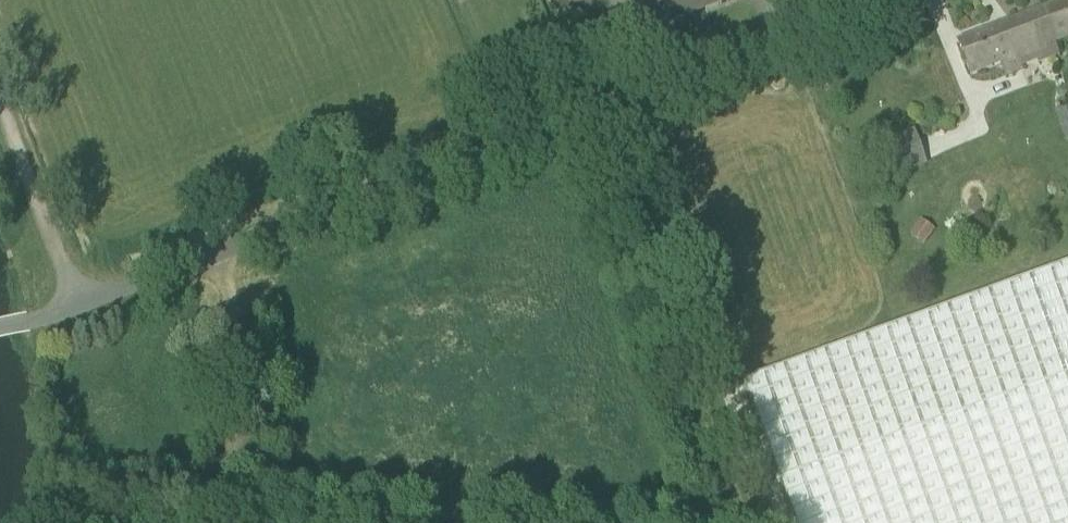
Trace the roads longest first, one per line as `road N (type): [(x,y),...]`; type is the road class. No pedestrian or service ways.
road 1 (unclassified): [(0,327),(76,306),(880,0)]
road 2 (track): [(745,522),(597,105)]
road 3 (track): [(76,306),(0,92)]

